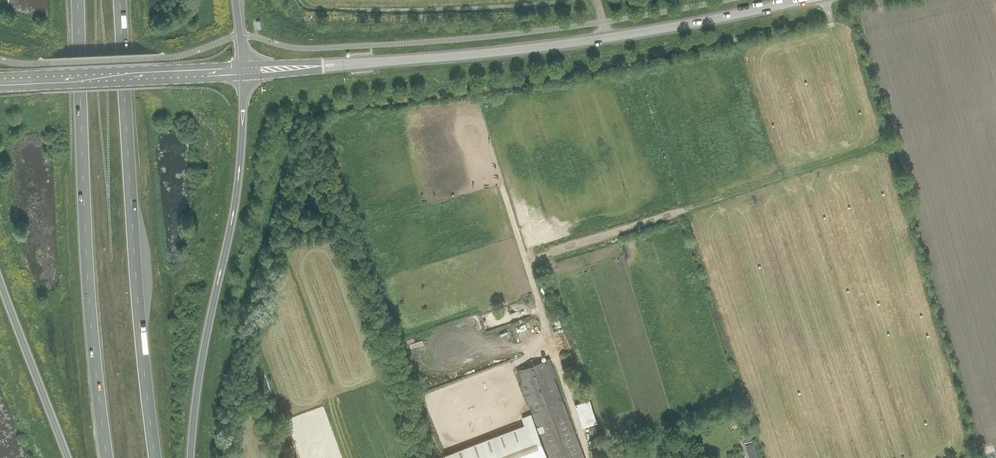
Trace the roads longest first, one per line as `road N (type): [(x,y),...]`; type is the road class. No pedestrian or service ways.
road 1 (secondary): [(324,66),(551,47),(806,0)]
road 2 (trunk): [(156,457),(120,0)]
road 3 (trunk): [(77,0),(88,300),(106,457)]
road 4 (trunk): [(191,457),(237,196),(245,78)]
road 5 (secondary): [(0,89),(245,78)]
road 6 (secondary): [(244,65),(0,76)]
road 7 (trunk): [(0,279),(68,457)]

